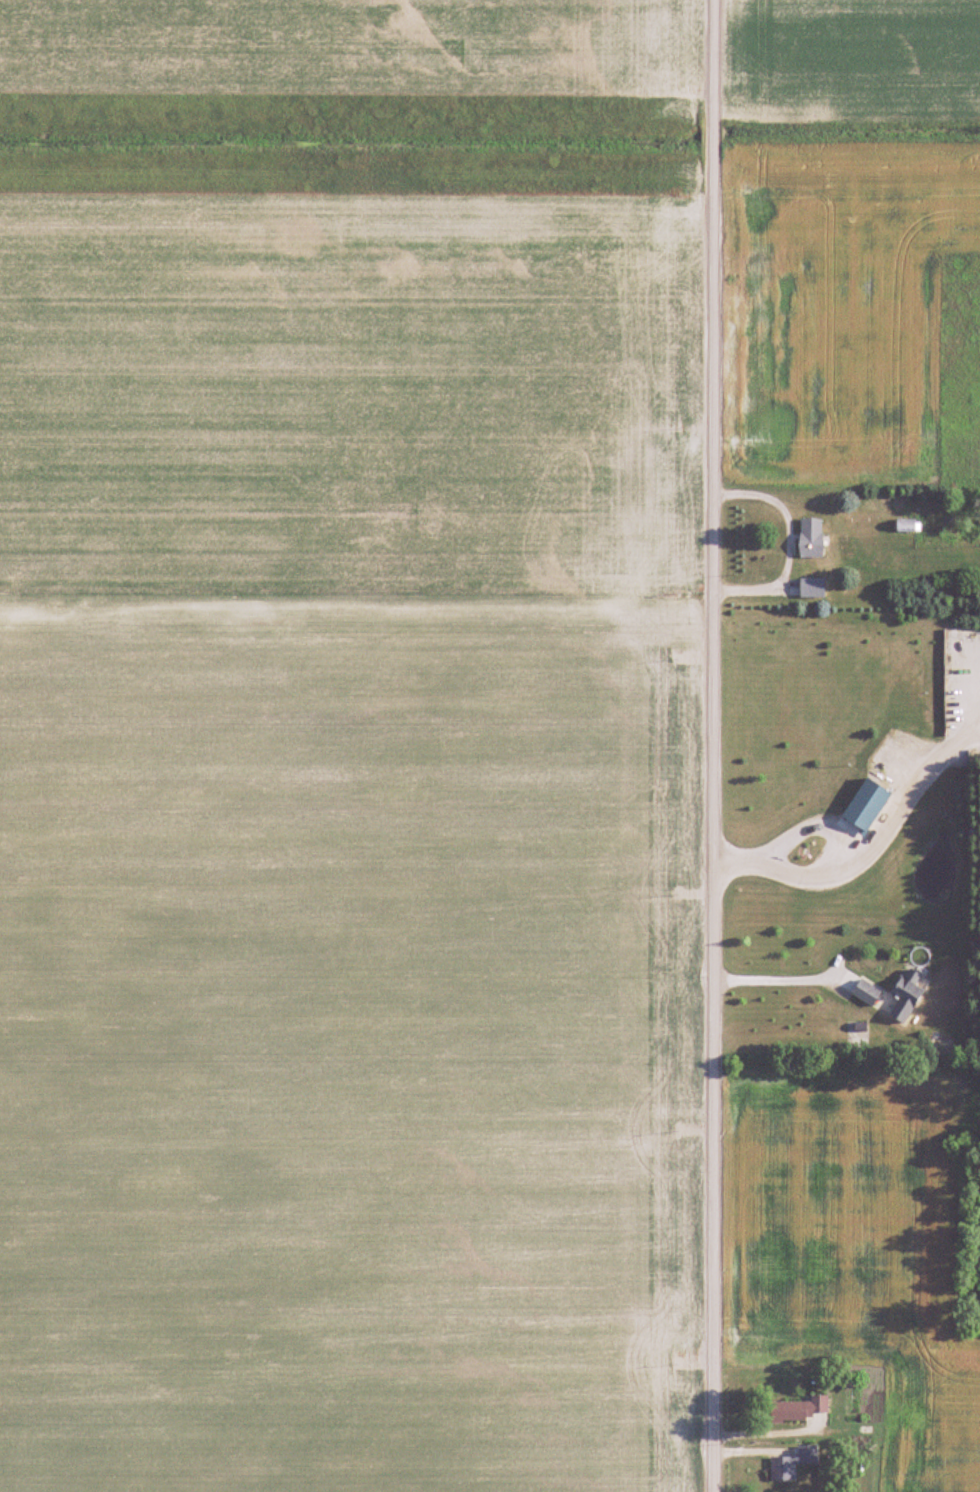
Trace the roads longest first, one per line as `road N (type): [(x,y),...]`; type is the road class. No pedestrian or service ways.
road 1 (residential): [(712,1491),(711,0)]

